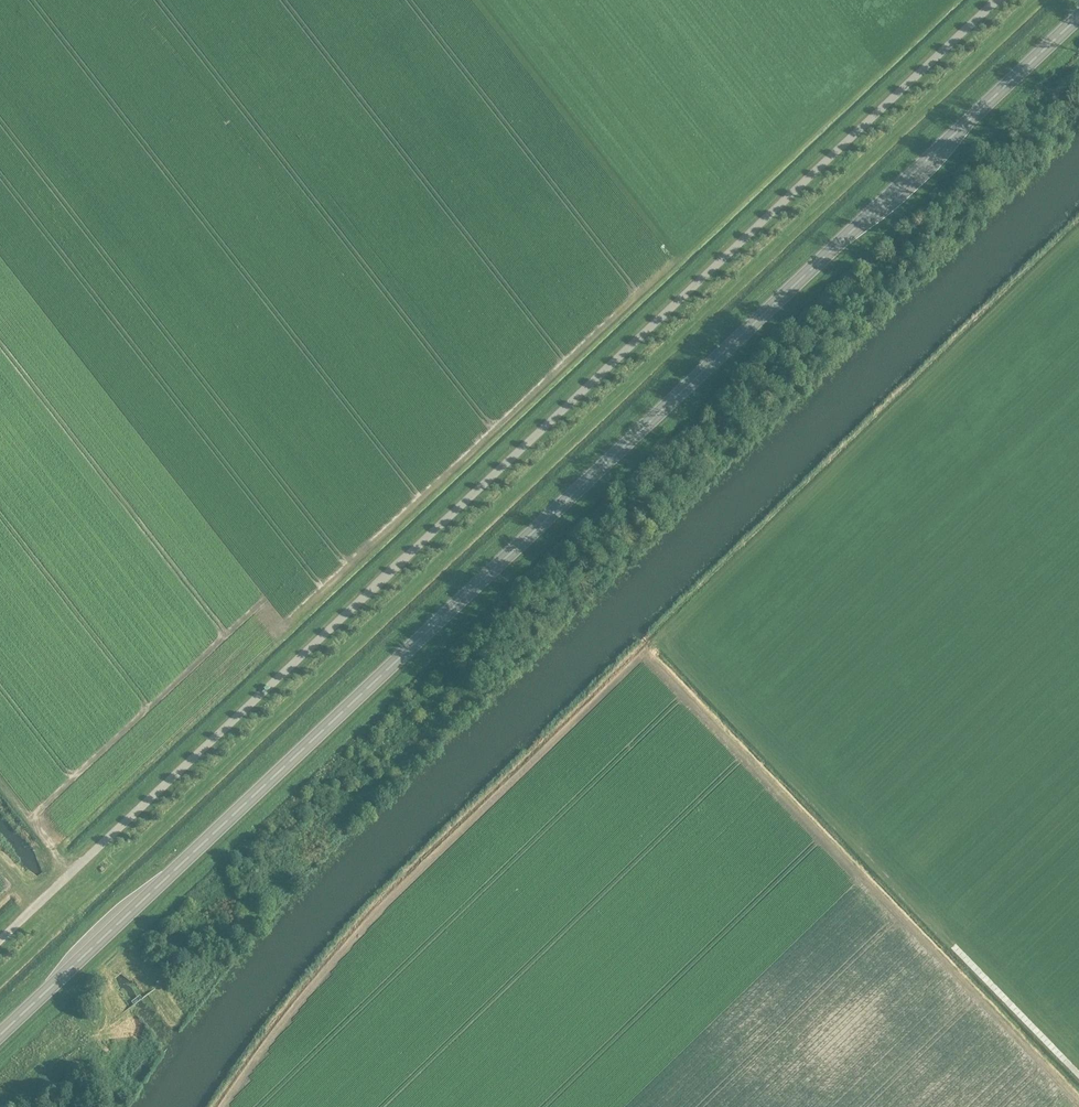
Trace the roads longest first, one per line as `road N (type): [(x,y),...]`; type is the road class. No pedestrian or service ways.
road 1 (trunk): [(0,1035),(1078,17)]
road 2 (unclassified): [(0,939),(997,0)]

